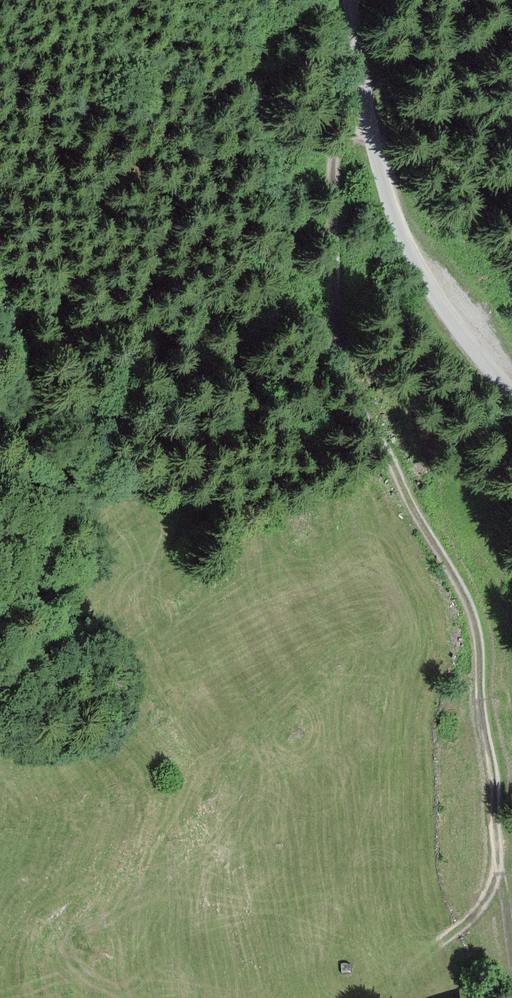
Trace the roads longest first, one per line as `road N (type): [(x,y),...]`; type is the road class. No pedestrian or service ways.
road 1 (track): [(364,98),(341,151),(339,315),(397,481),(483,630),(482,716),(497,779),(511,946)]
road 2 (unclassified): [(511,388),(413,256),(386,191),(364,98),(355,0)]
road 3 (track): [(499,863),(492,893),(429,959),(423,994)]

